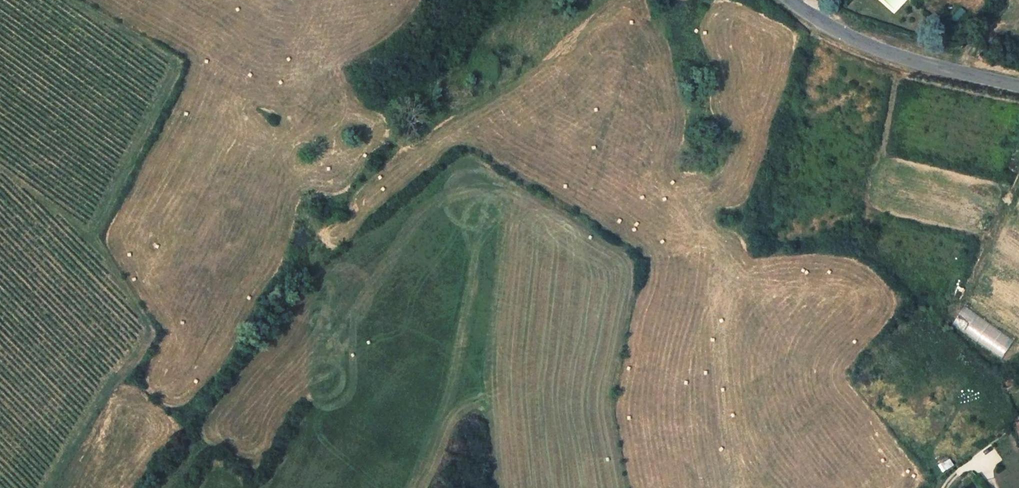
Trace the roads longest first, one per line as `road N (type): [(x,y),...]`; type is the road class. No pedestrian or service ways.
road 1 (tertiary): [(798,0),(877,51),(1018,92)]

